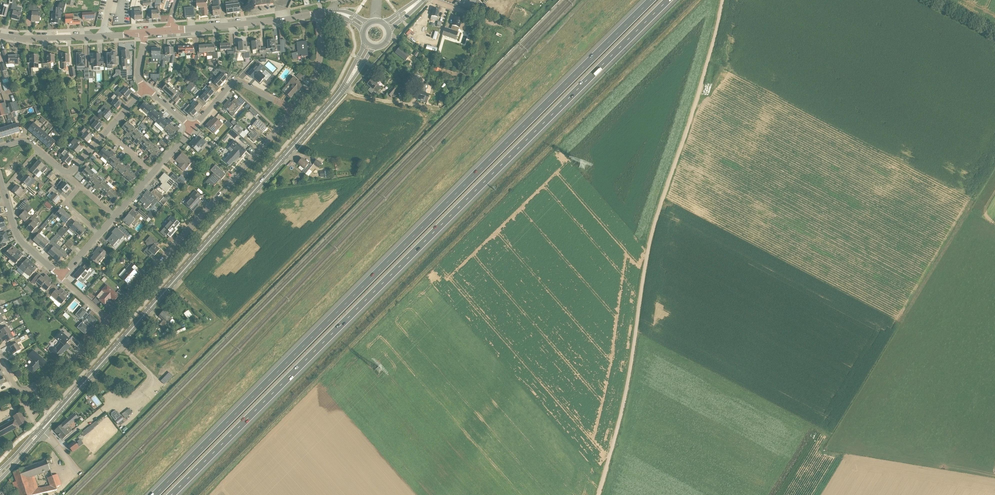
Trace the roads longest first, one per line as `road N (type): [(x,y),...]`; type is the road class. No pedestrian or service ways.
road 1 (motorway): [(172,494),(671,0)]
road 2 (motorway): [(652,0),(155,494)]
road 3 (track): [(598,494),(630,369),(649,242),(722,0)]
road 4 (secondary): [(41,431),(344,89)]
road 5 (residential): [(110,321),(294,113)]
road 6 (tertiary): [(171,30),(320,13)]
road 7 (tertiary): [(0,36),(144,33)]
road 8 (residential): [(193,127),(239,81),(294,113)]

